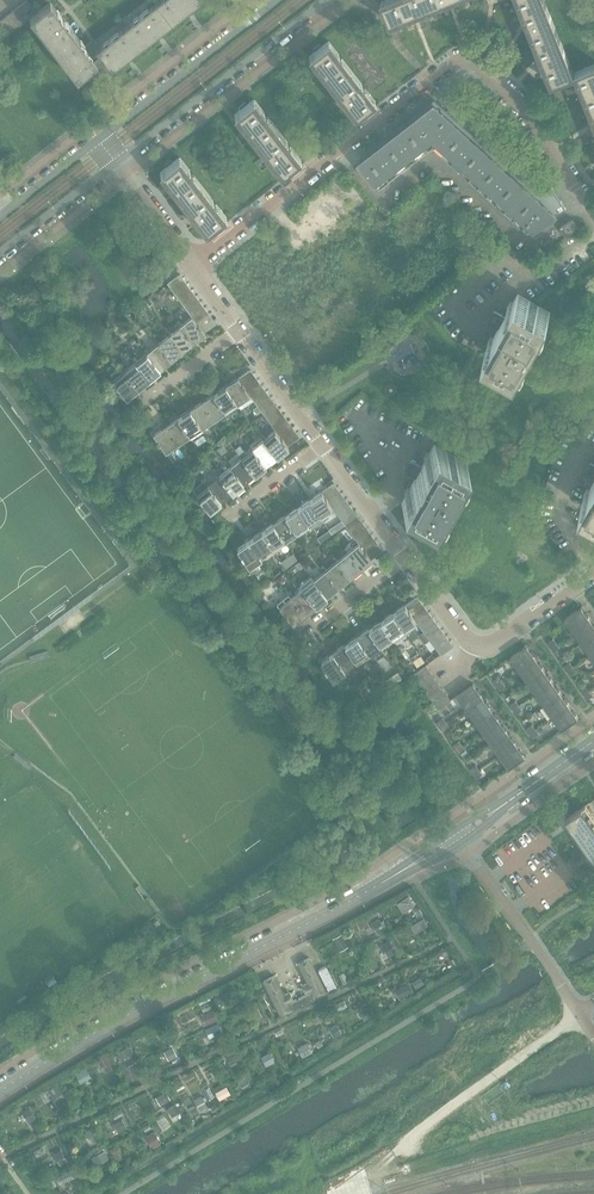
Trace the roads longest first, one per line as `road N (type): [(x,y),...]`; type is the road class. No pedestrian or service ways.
road 1 (residential): [(593,216),(525,109),(470,60),(443,72),(191,266)]
road 2 (tertiary): [(0,1092),(93,1033),(381,883)]
road 3 (residential): [(116,163),(327,0)]
road 4 (residential): [(593,574),(479,647),(405,558)]
road 5 (residential): [(278,0),(98,139)]
road 6 (residential): [(580,1014),(460,844)]
road 7 (residential): [(0,254),(116,163)]
road 8 (residential): [(323,445),(238,329)]
road 9 (residential): [(405,558),(323,445)]
road 10 (residential): [(191,266),(116,163)]
road 11 (residential): [(98,139),(0,217)]
road 12 (residential): [(305,630),(405,558)]

